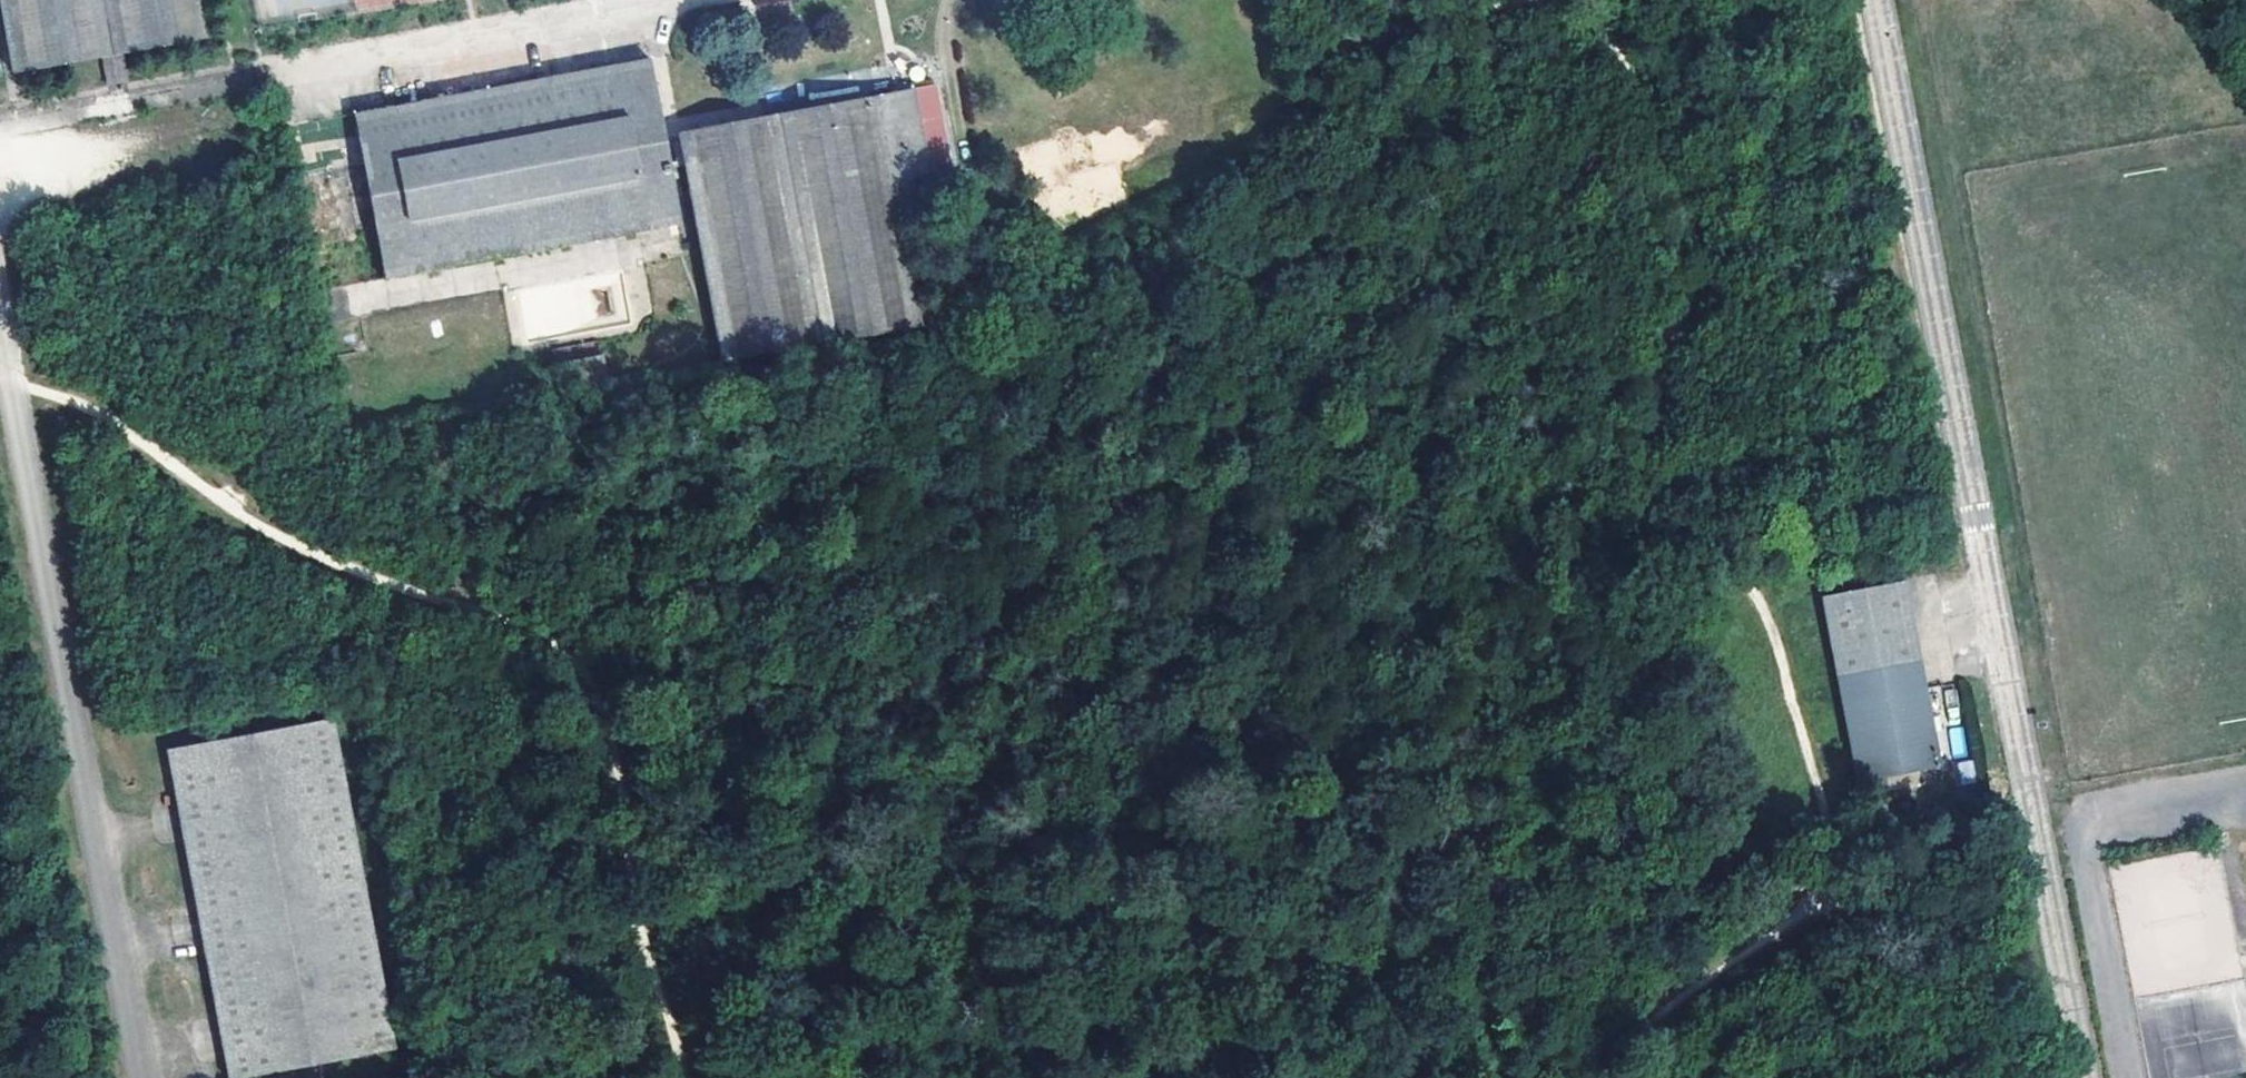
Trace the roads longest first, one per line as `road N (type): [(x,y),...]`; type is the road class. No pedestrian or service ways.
road 1 (unclassified): [(1879,0),(2082,1077)]
road 2 (unclassified): [(143,1077),(0,321)]
road 3 (unclassified): [(254,75),(0,126)]

